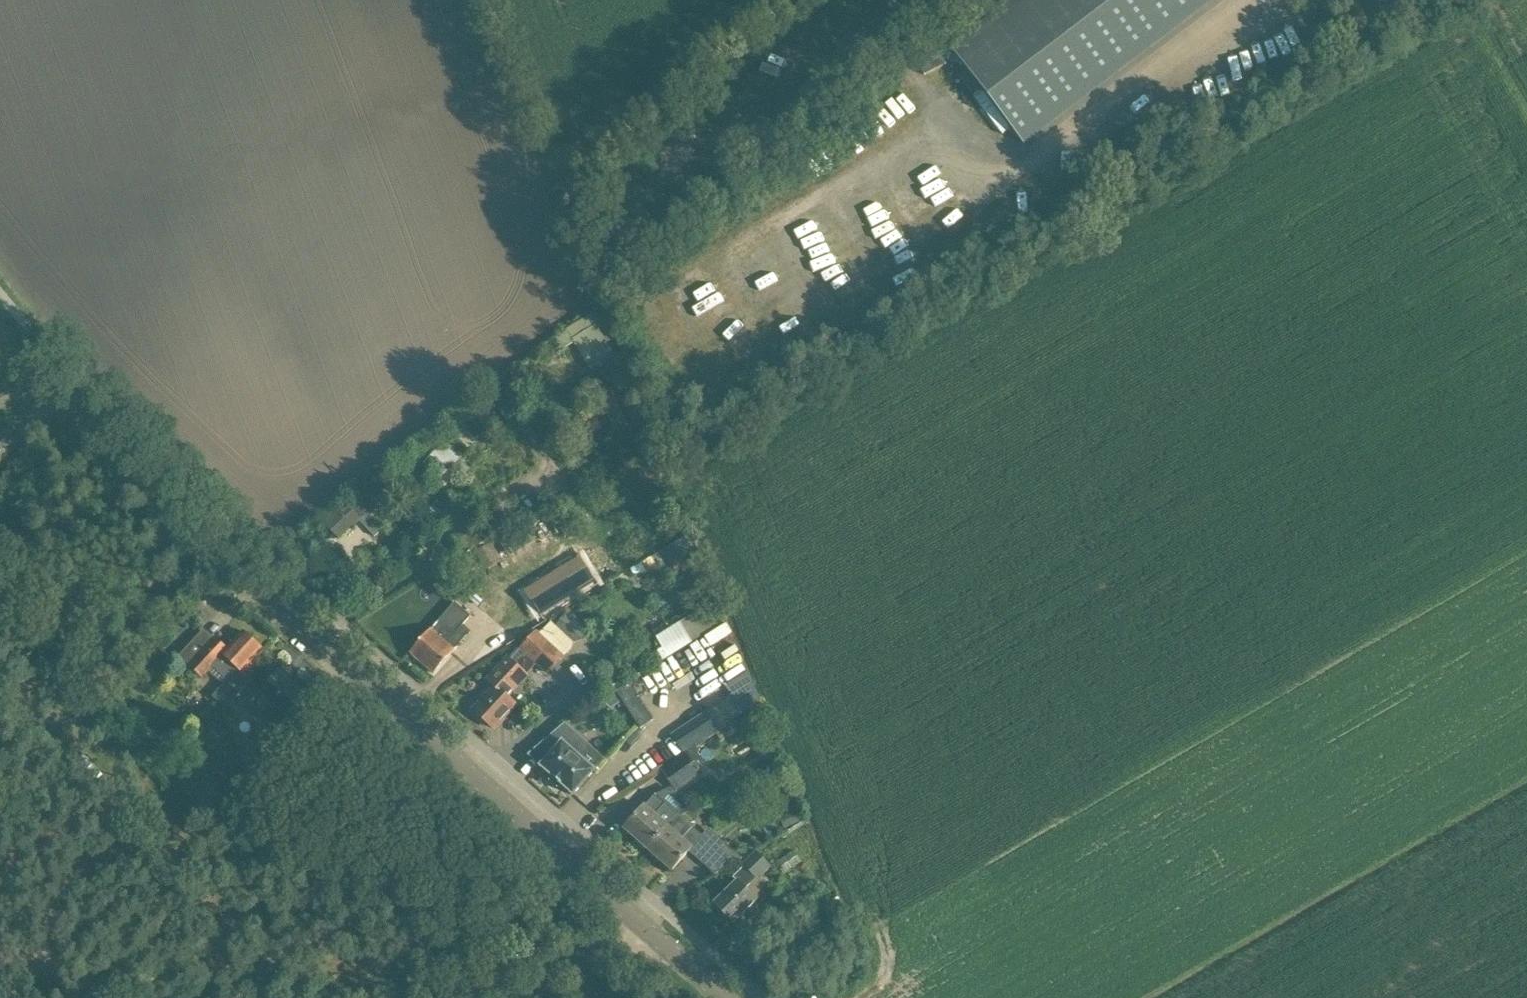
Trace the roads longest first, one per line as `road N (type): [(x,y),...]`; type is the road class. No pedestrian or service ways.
road 1 (tertiary): [(640,922),(0,336)]
road 2 (unclassified): [(405,997),(625,936),(640,922)]

